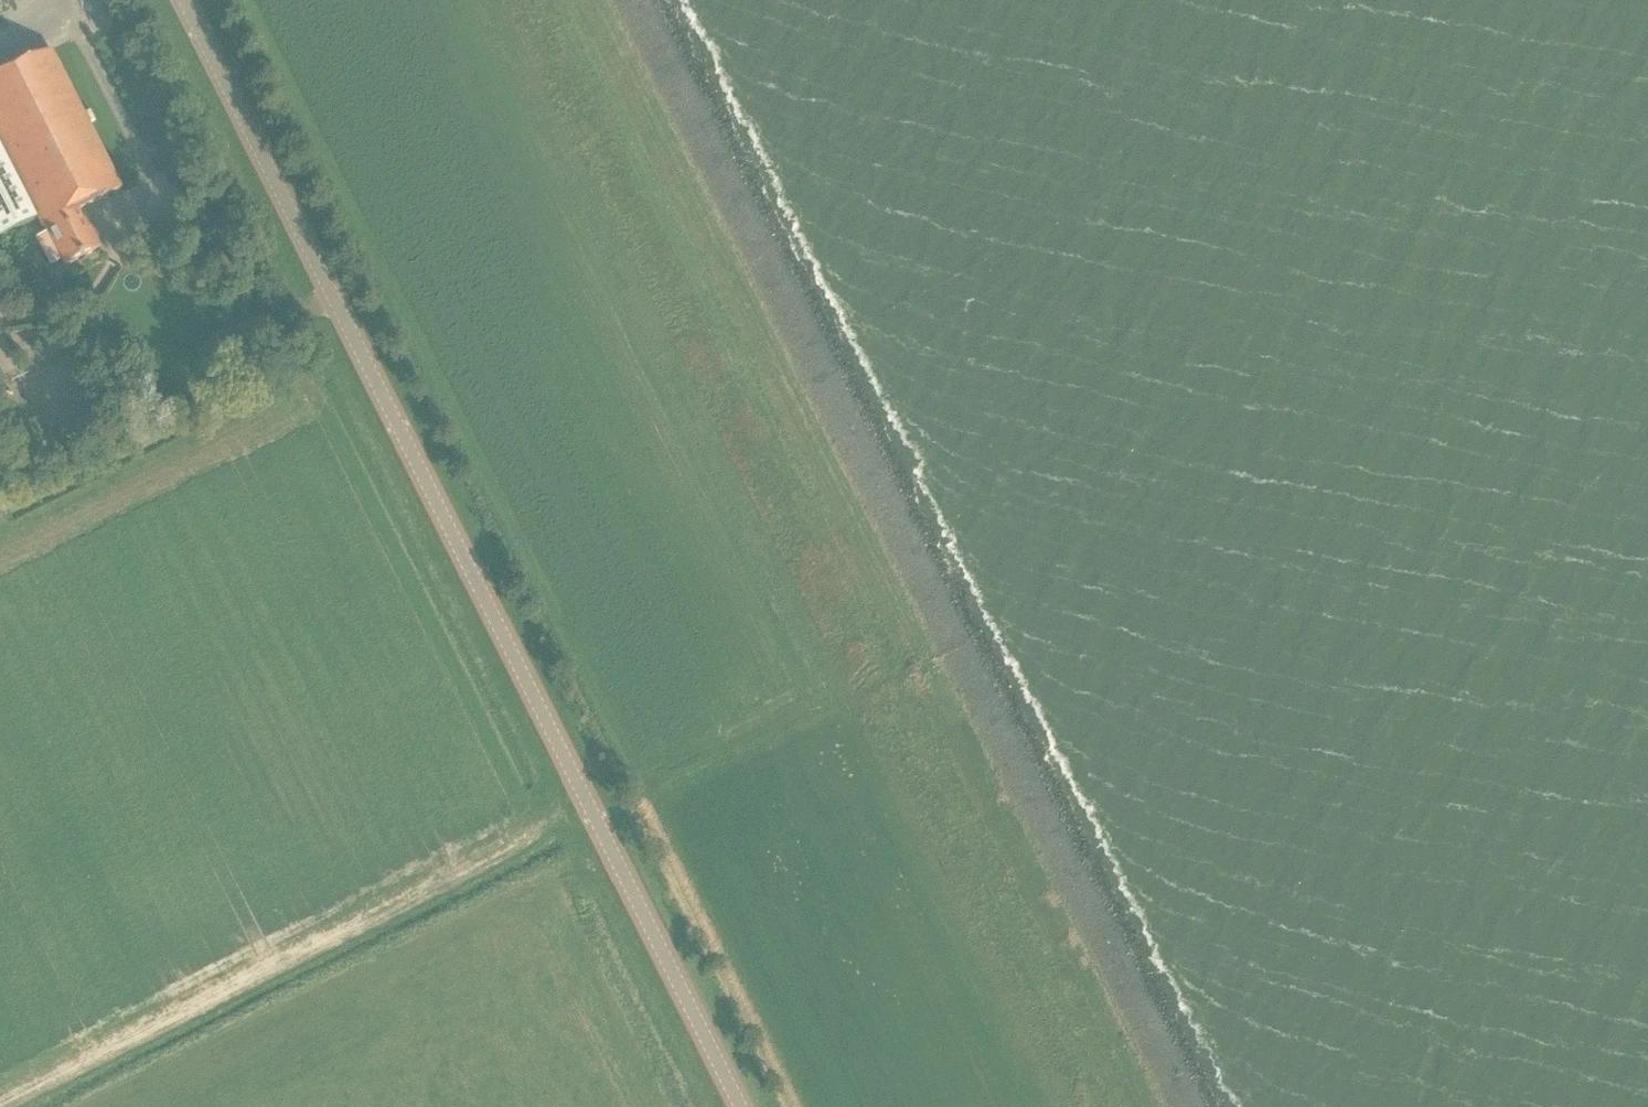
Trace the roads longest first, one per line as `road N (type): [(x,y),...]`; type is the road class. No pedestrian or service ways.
road 1 (tertiary): [(739,1106),(184,0)]

